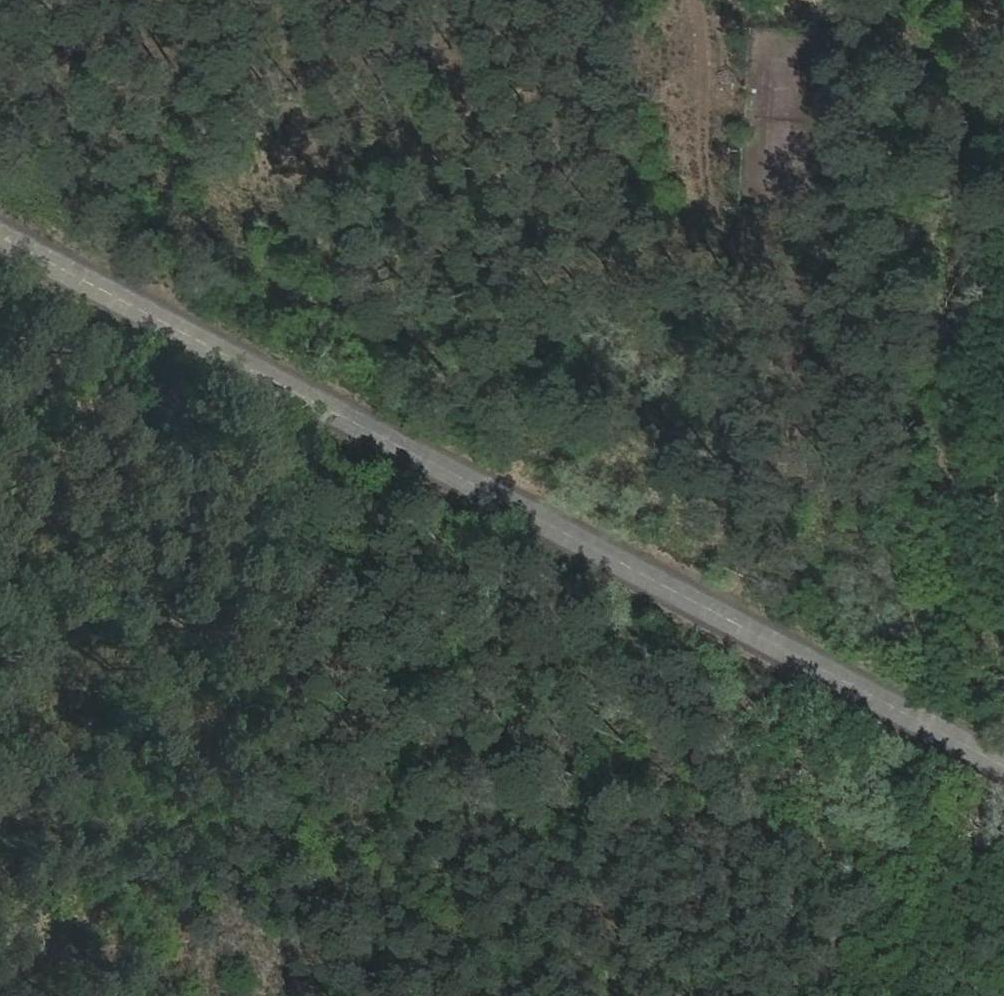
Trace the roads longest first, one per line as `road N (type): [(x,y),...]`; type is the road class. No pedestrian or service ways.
road 1 (unclassified): [(0,236),(1003,770)]

